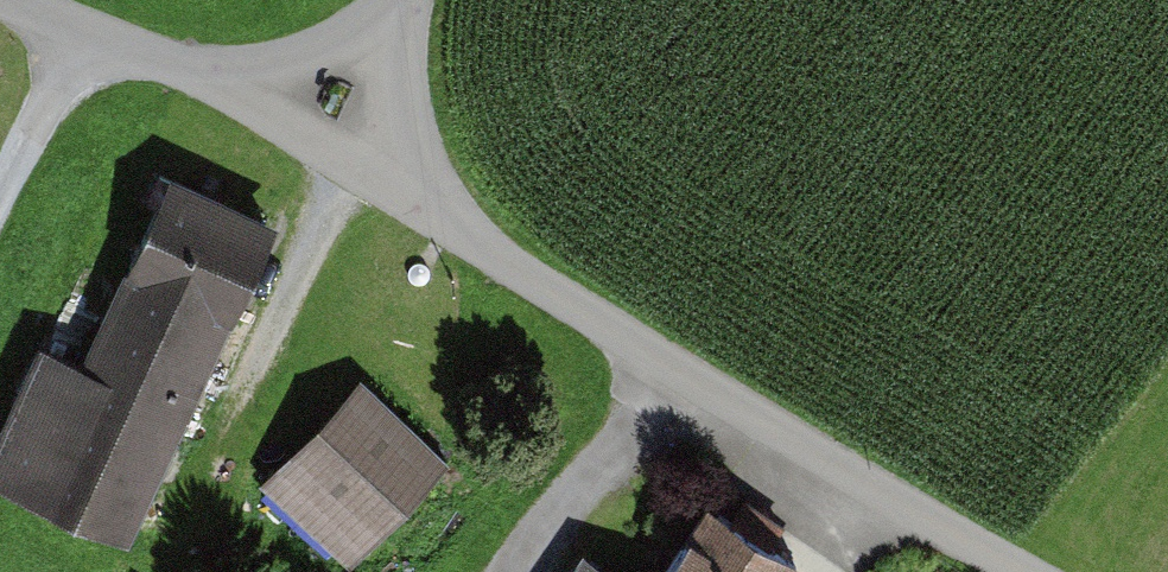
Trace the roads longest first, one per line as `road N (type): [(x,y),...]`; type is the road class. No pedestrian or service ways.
road 1 (unclassified): [(1028,571),(670,366),(421,196)]
road 2 (track): [(509,571),(670,366)]
road 3 (unclassified): [(421,196),(223,80)]
road 4 (unclassified): [(223,80),(15,0)]
road 5 (unclassified): [(411,0),(397,93),(421,196)]
road 6 (unclassified): [(223,80),(325,51),(391,0)]

